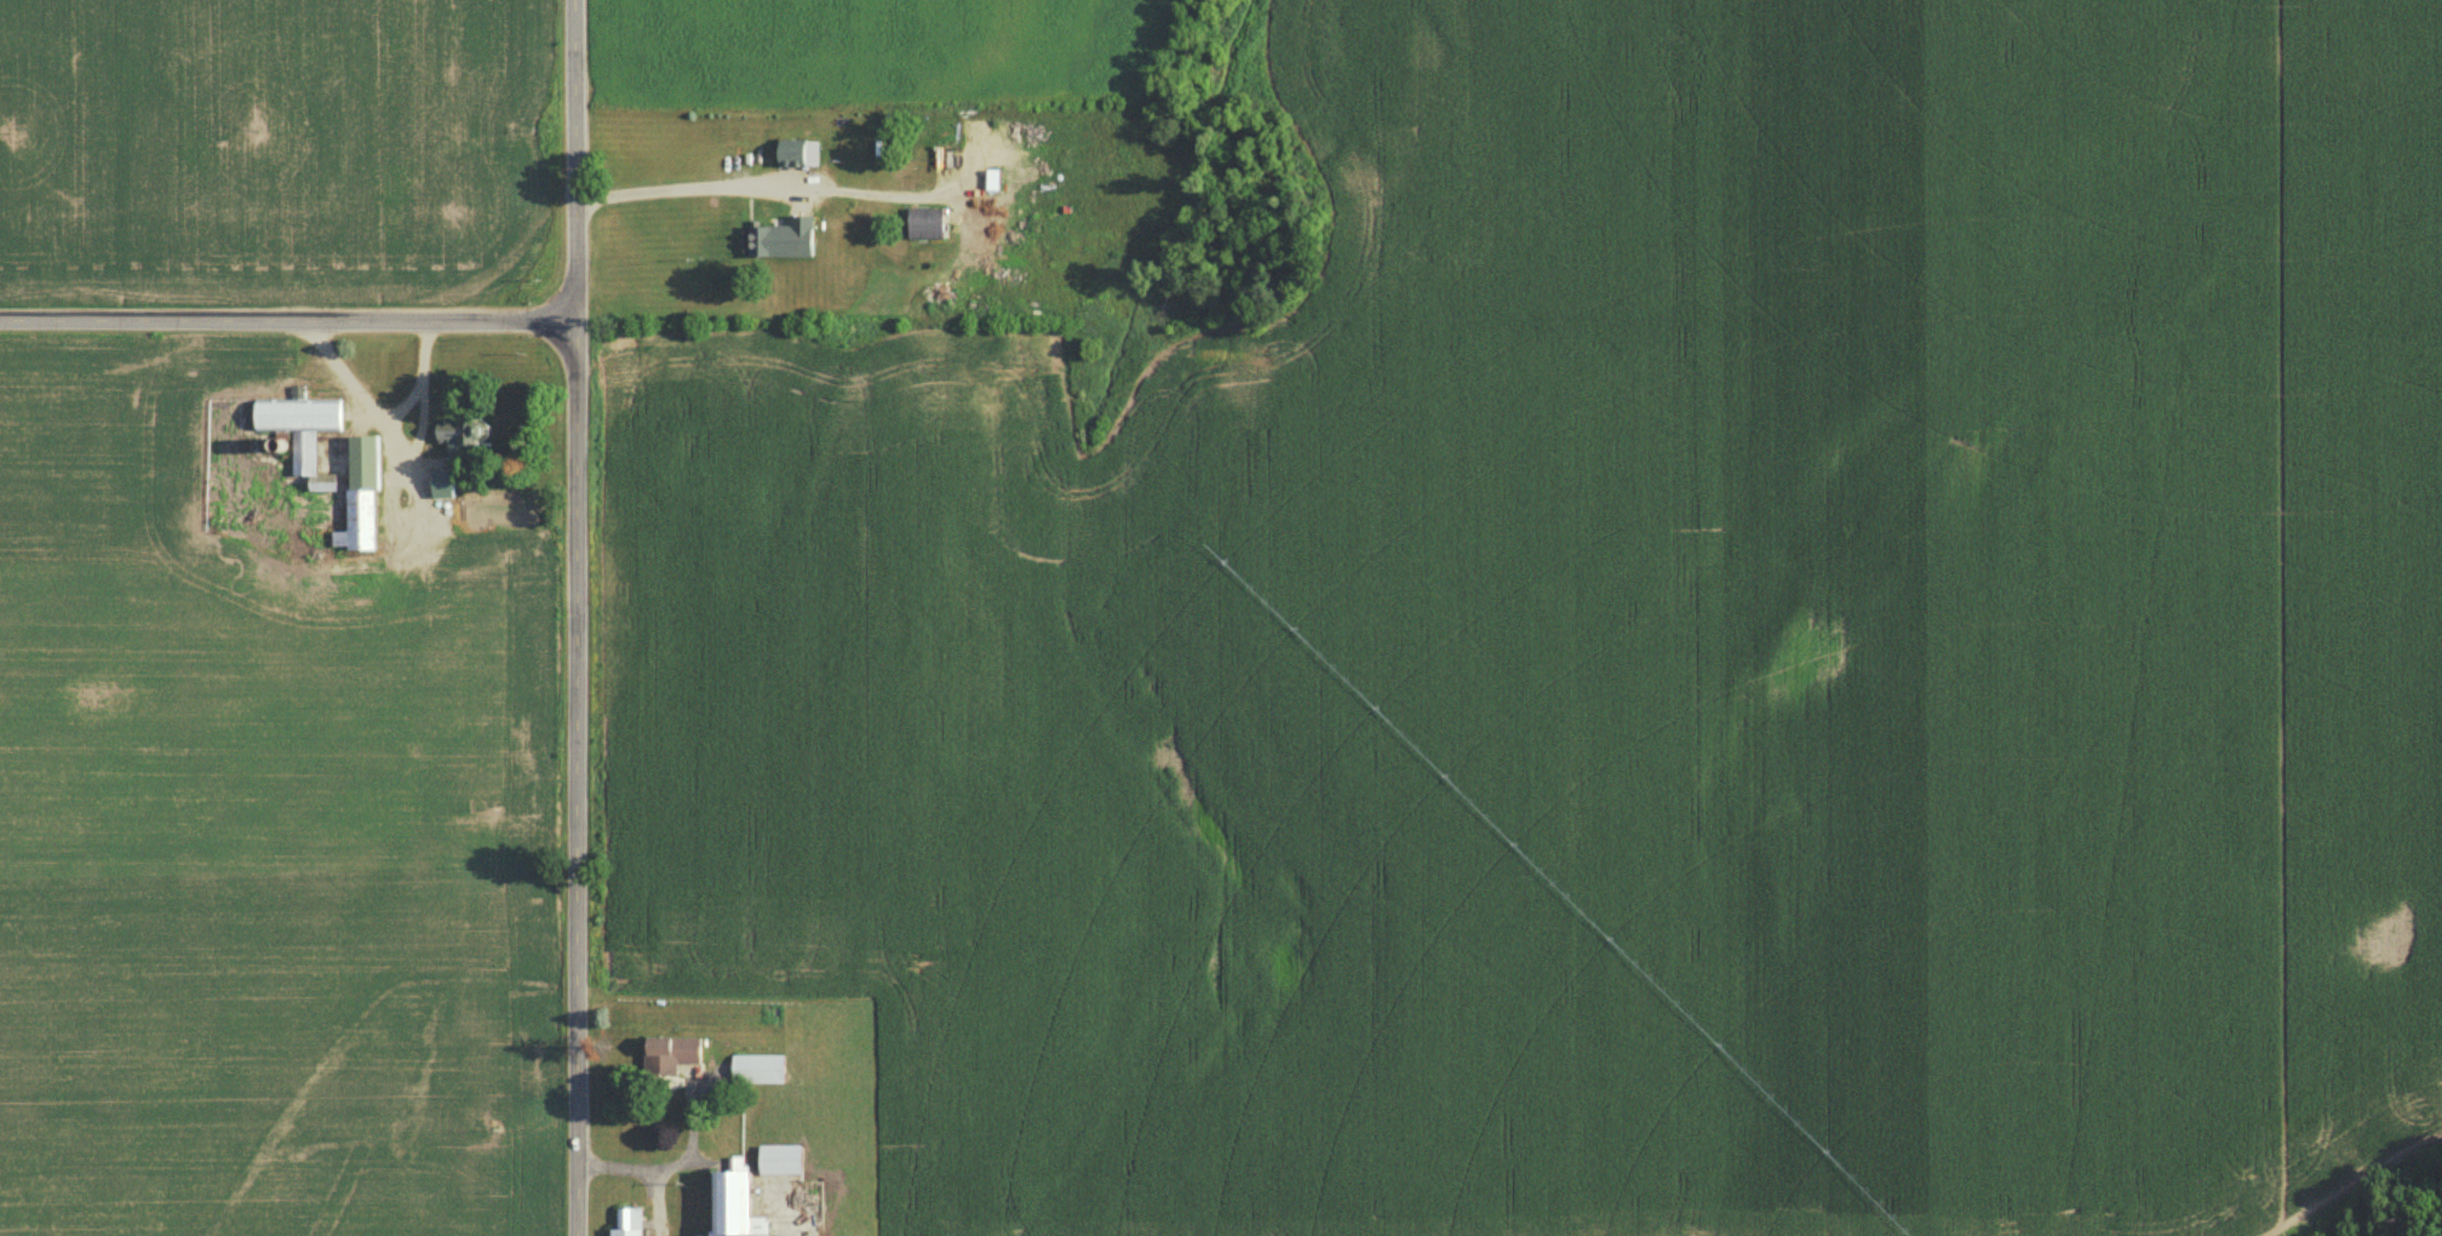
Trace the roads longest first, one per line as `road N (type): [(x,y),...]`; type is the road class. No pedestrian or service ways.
road 1 (residential): [(580,1235),(578,322)]
road 2 (tertiary): [(0,322),(578,322)]
road 3 (tertiary): [(578,322),(576,0)]

